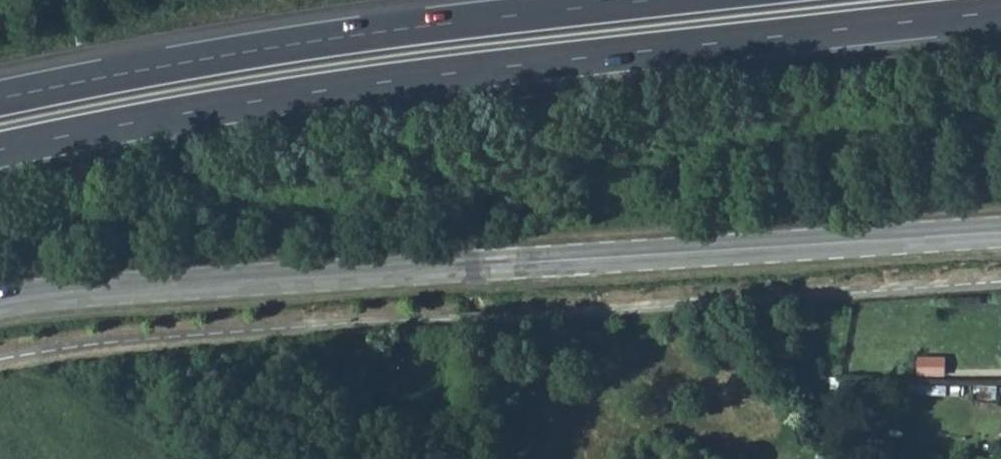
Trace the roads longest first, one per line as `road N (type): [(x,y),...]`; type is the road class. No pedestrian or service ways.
road 1 (trunk): [(0,149),(456,70),(1000,11)]
road 2 (secondary): [(1000,230),(0,301)]
road 3 (trunk): [(594,0),(253,50),(0,99)]

